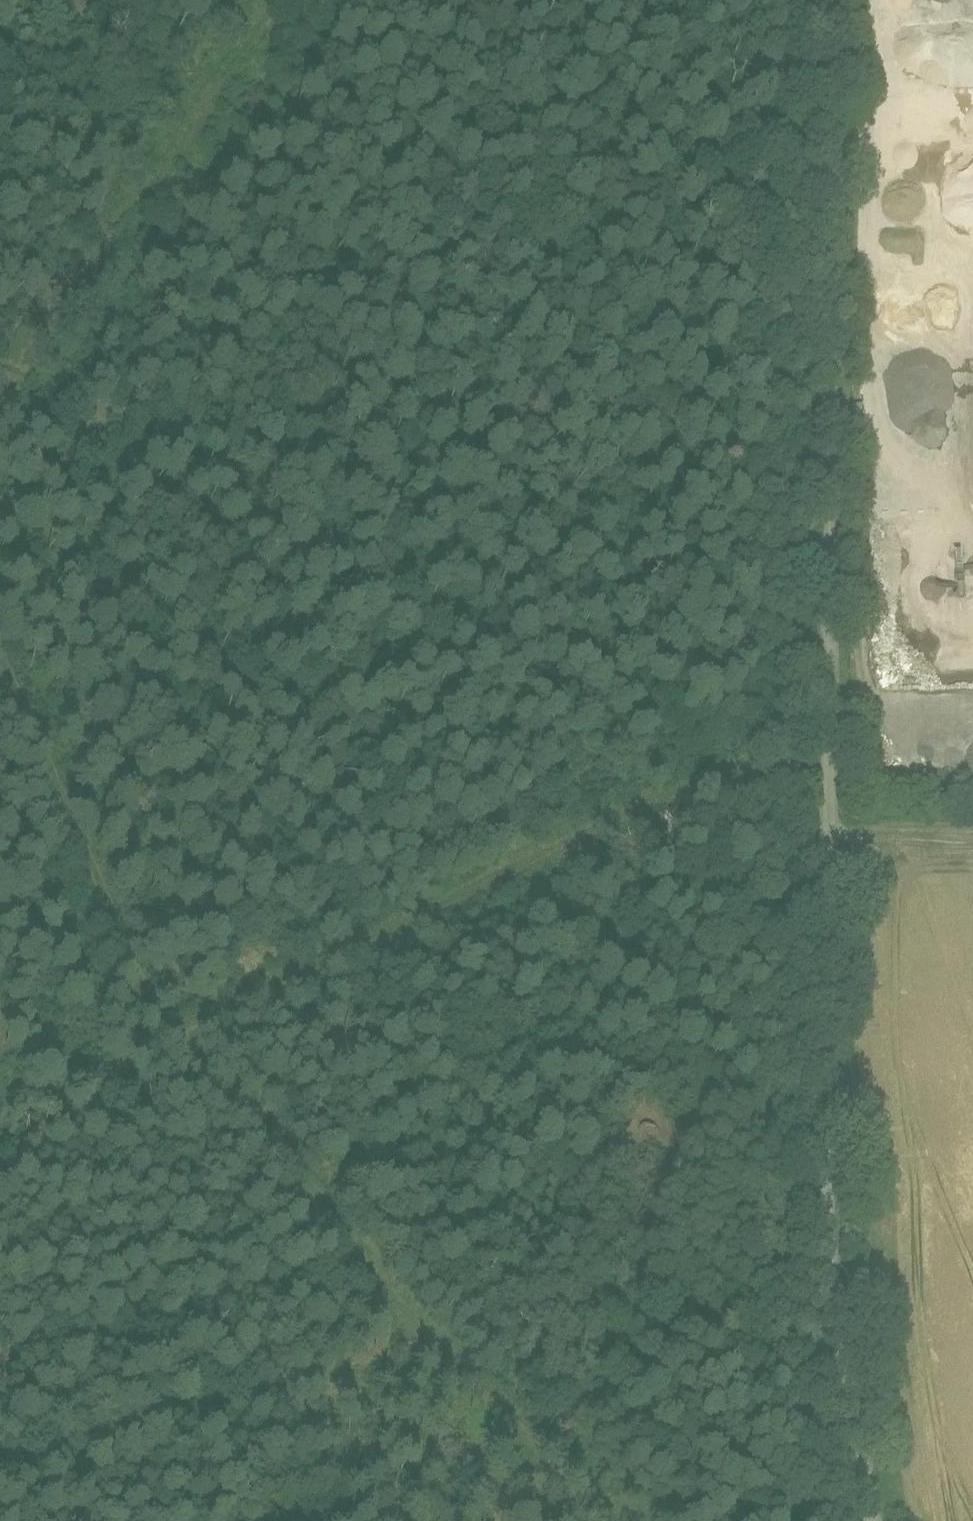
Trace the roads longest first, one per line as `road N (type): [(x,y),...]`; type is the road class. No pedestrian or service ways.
road 1 (track): [(867,1520),(854,1447),(810,846),(807,464),(830,0)]

